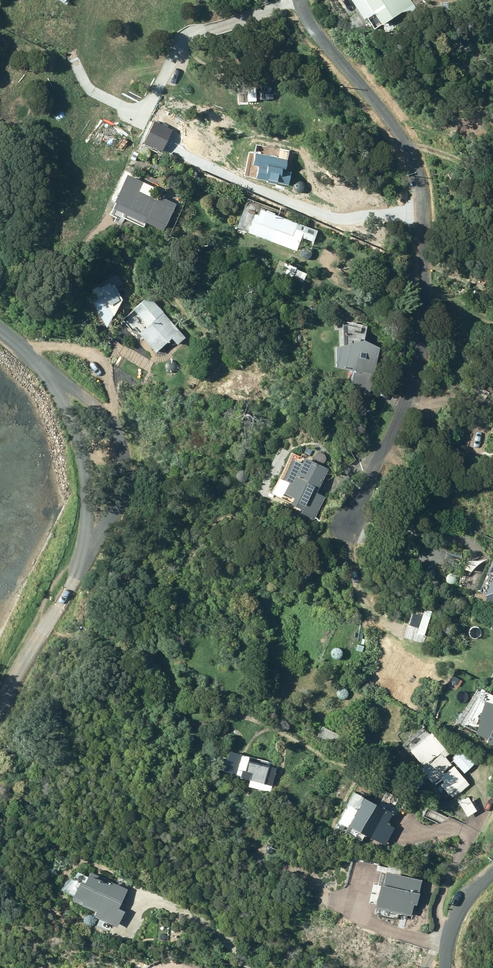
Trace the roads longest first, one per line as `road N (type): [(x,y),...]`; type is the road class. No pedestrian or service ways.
road 1 (unclassified): [(299,0),(318,37),(404,140),(423,199),(418,364),(351,523)]
road 2 (unclassified): [(47,372),(91,398),(117,425),(125,454),(125,484),(89,549)]
road 3 (unclassified): [(89,549),(79,441),(47,372)]

